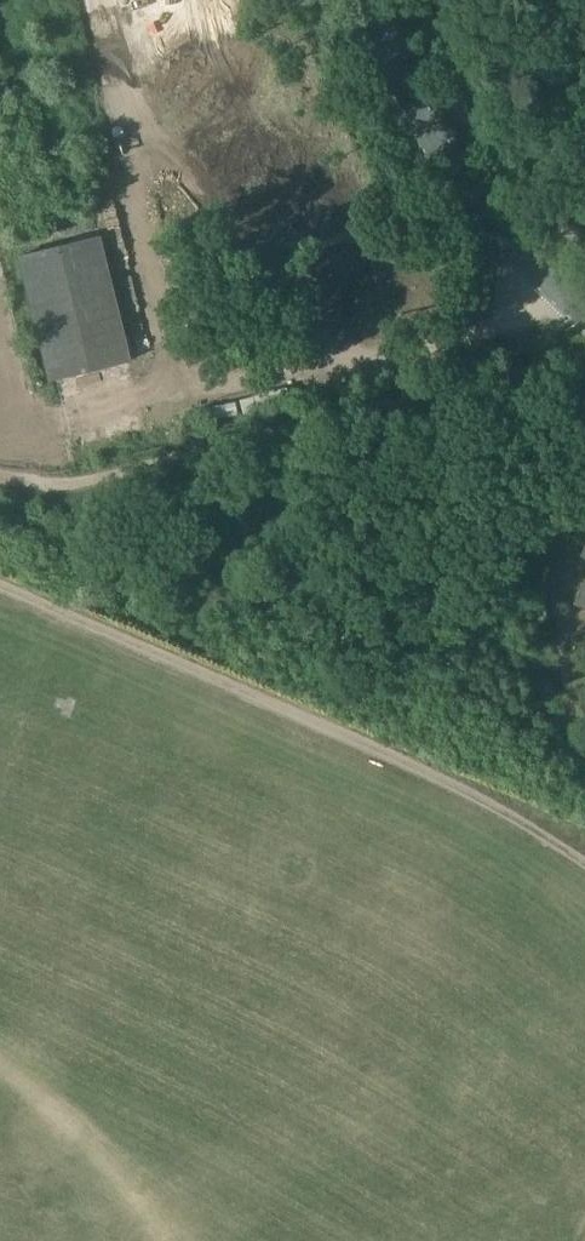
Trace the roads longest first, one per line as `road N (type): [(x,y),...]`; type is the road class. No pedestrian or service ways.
road 1 (track): [(83,0),(113,101),(176,203),(286,316),(332,339),(503,295),(538,270)]
road 2 (track): [(584,862),(453,785),(0,587)]
road 3 (track): [(0,474),(60,480),(155,466),(584,348)]
road 4 (track): [(113,101),(177,387),(332,339)]
road 5 (secondary): [(584,317),(526,257),(380,37),(365,0)]

